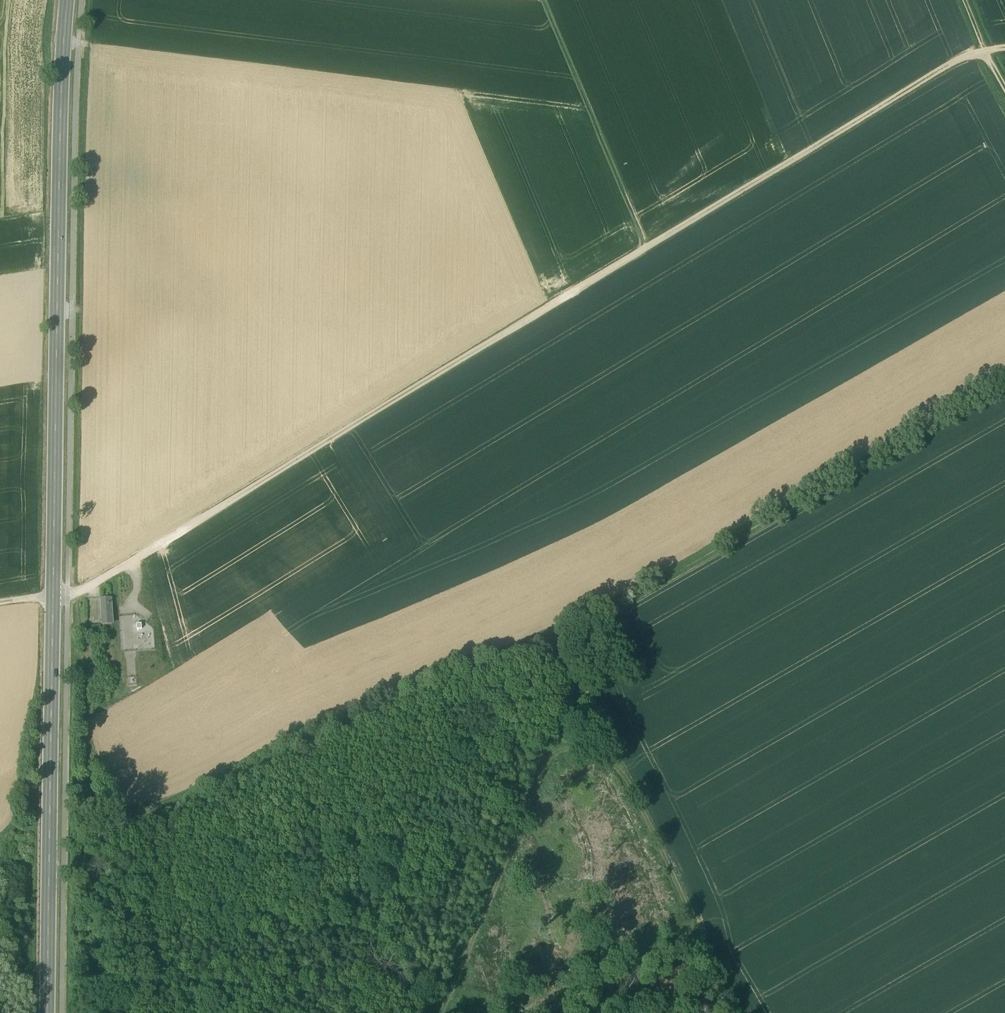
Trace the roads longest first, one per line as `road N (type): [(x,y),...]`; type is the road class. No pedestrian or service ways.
road 1 (track): [(987,54),(79,594),(0,609)]
road 2 (primary): [(48,1012),(68,0)]
road 3 (track): [(444,1012),(483,932),(582,662),(621,636),(601,601)]
road 4 (track): [(650,249),(544,0)]
road 5 (track): [(559,1012),(688,947)]

